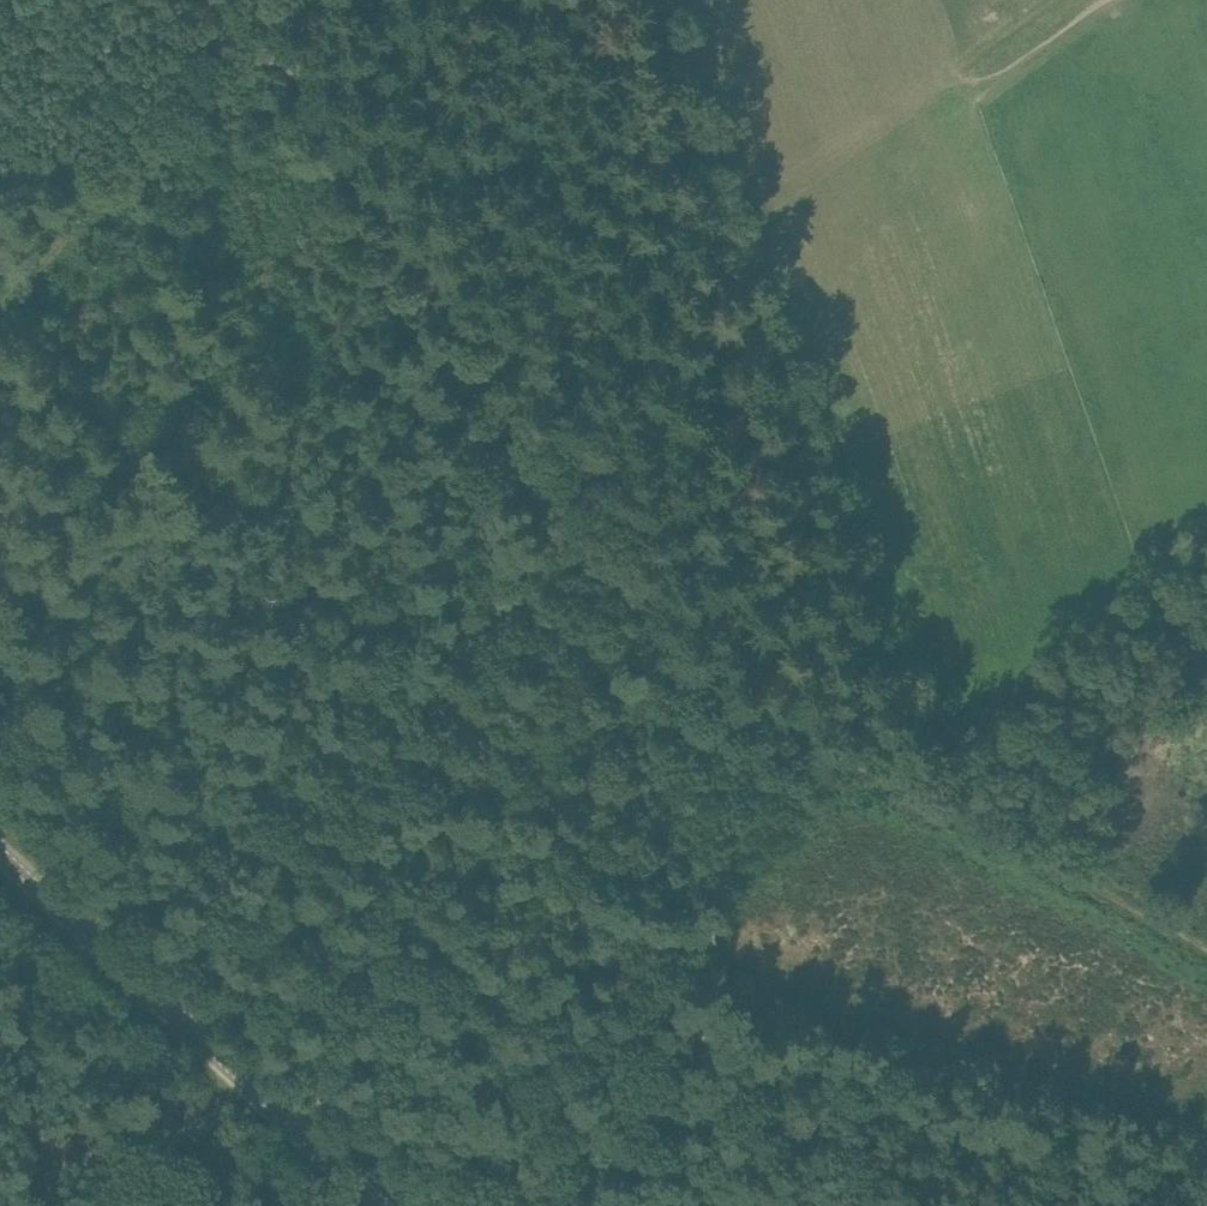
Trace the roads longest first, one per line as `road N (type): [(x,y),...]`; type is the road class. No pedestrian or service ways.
road 1 (unclassified): [(380,1205),(0,850)]
road 2 (track): [(0,306),(265,38),(292,0)]

